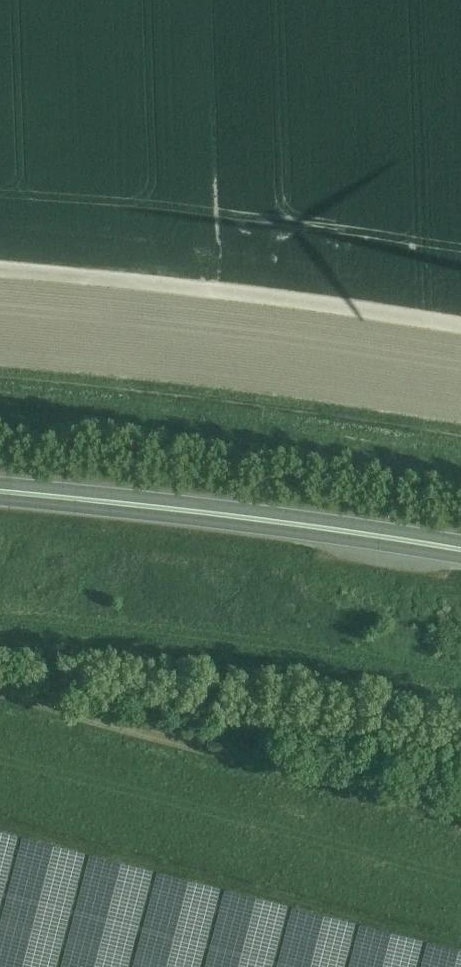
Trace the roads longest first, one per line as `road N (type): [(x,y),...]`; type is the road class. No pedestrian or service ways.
road 1 (trunk): [(460,549),(0,491)]

